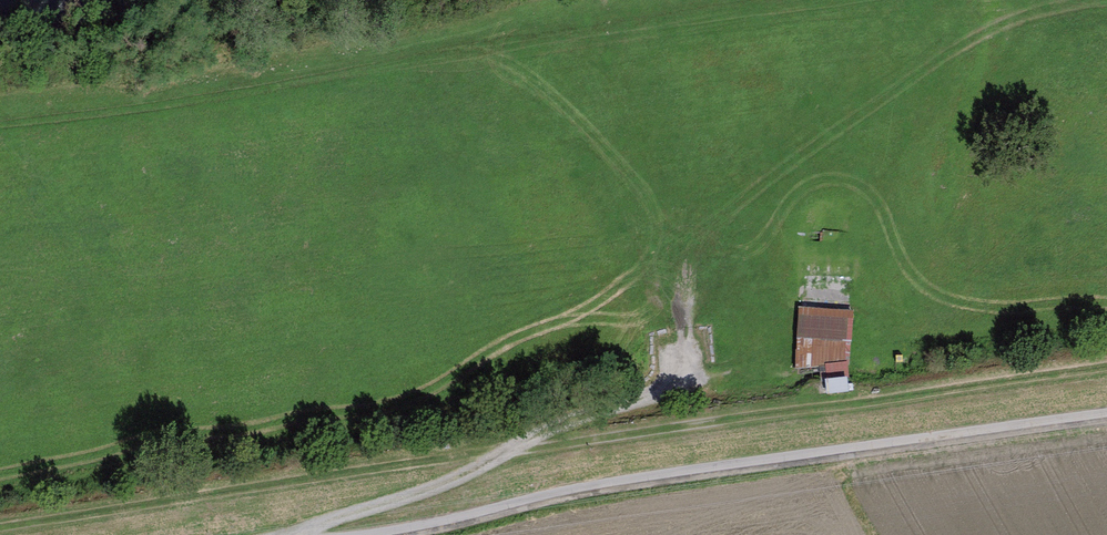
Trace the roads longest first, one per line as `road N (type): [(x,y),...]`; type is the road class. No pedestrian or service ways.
road 1 (unclassified): [(1106,416),(604,485),(379,534)]
road 2 (track): [(284,534),(437,485),(567,420),(681,386),(683,335)]

